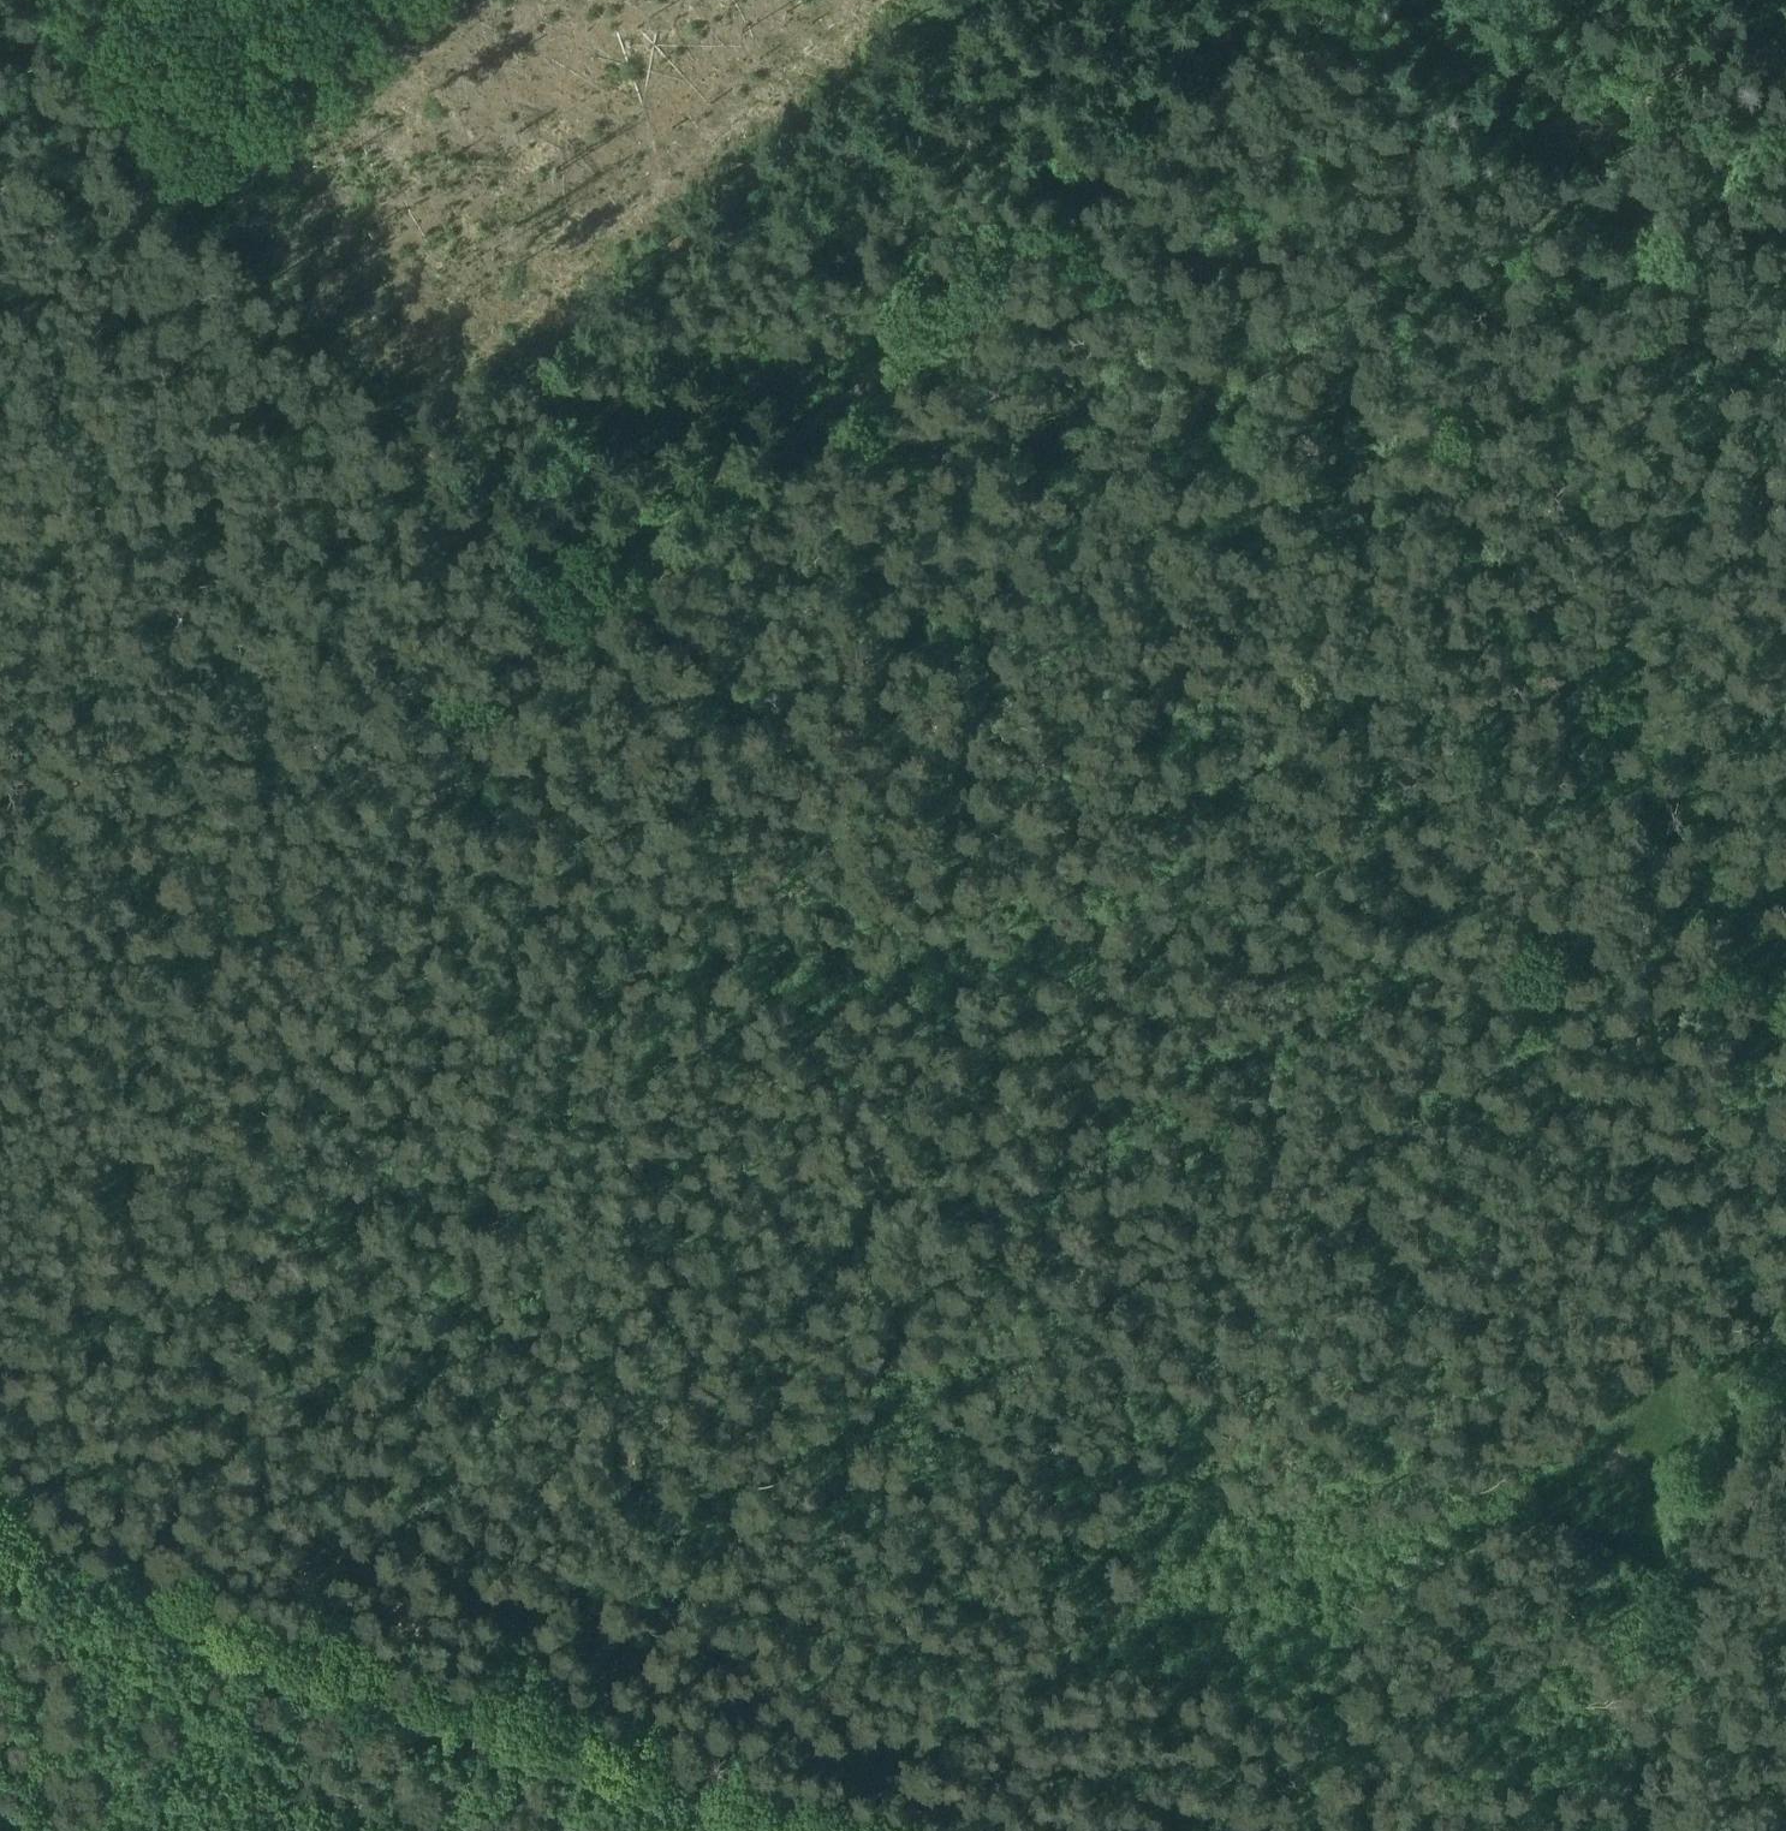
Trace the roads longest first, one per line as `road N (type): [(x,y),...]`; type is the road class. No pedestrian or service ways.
road 1 (track): [(1785,214),(1575,191),(1483,273),(1353,258),(1198,285),(1032,302),(943,289),(564,631),(0,1408)]
road 2 (track): [(858,1830),(0,1538)]
road 3 (track): [(5,0),(564,631)]
road 4 (track): [(943,289),(1265,0)]
road 5 (track): [(1559,1830),(1627,1691),(1654,1530)]

